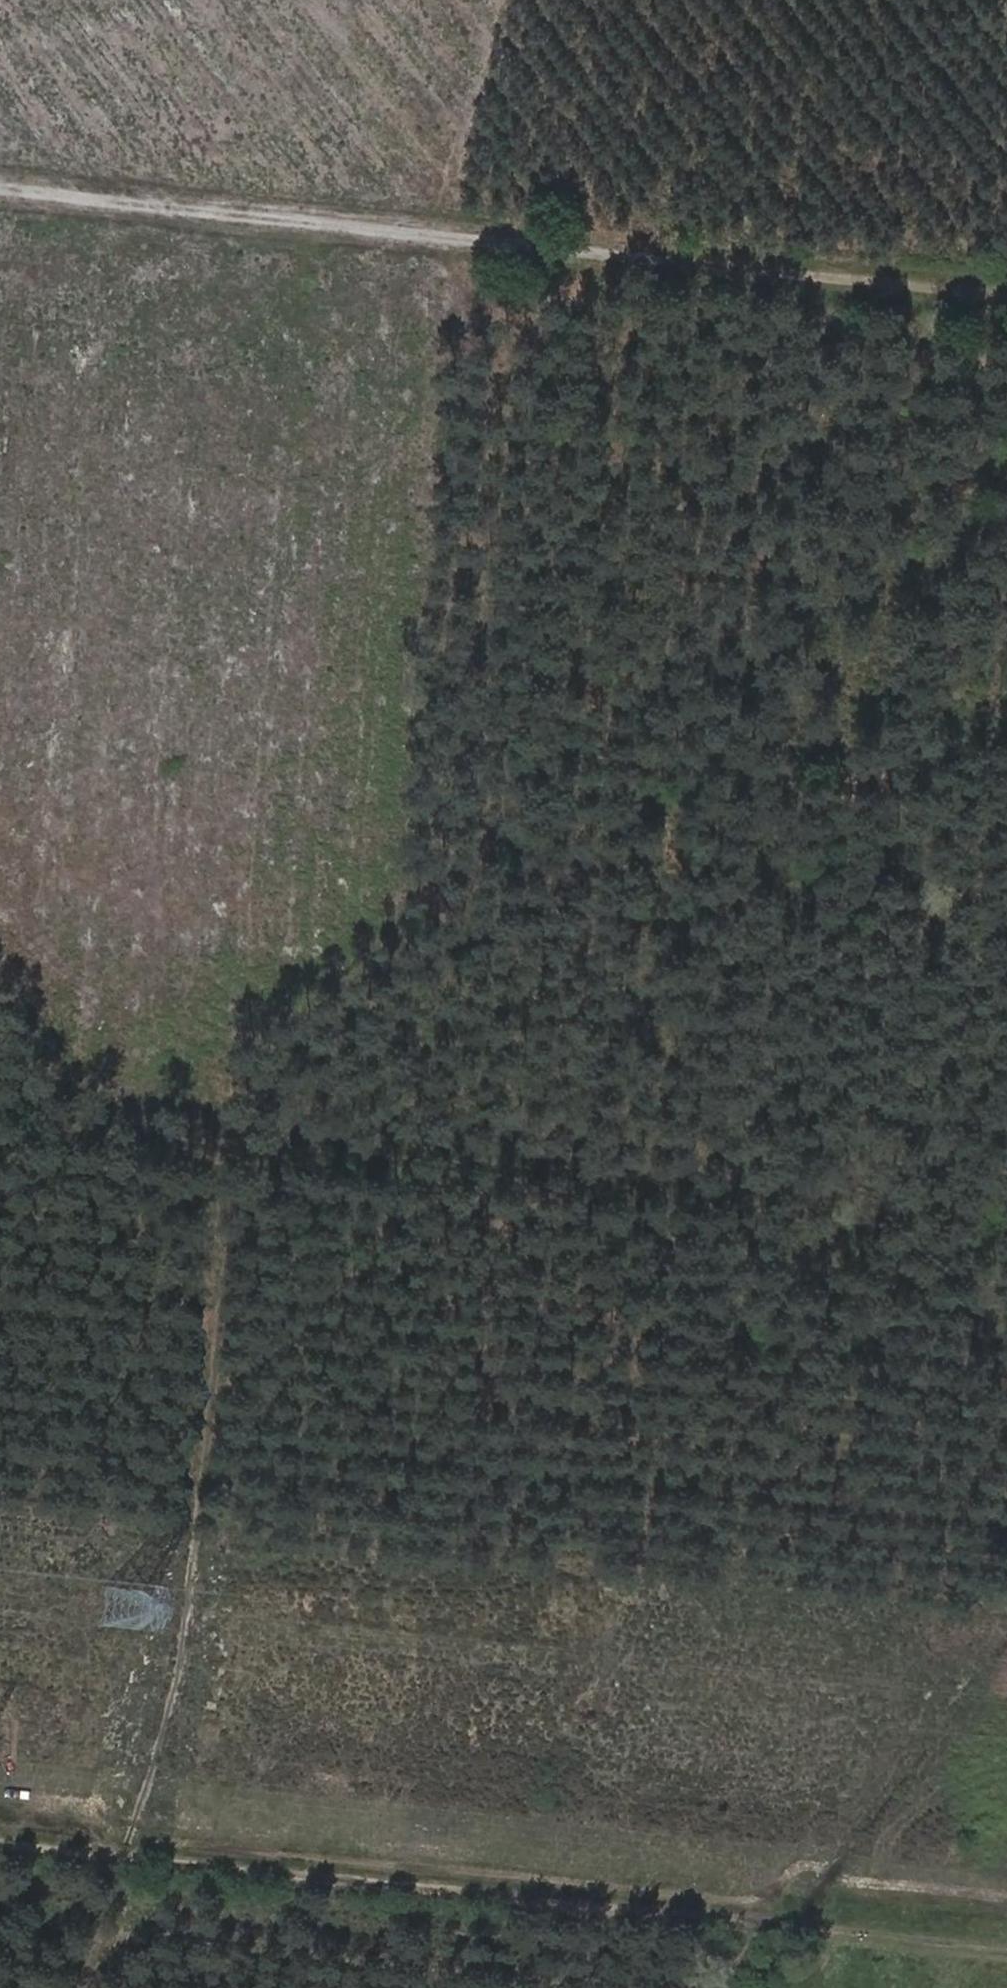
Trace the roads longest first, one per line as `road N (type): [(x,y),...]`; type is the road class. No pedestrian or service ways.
road 1 (track): [(1006,1964),(0,1844)]
road 2 (track): [(1006,296),(0,187)]

